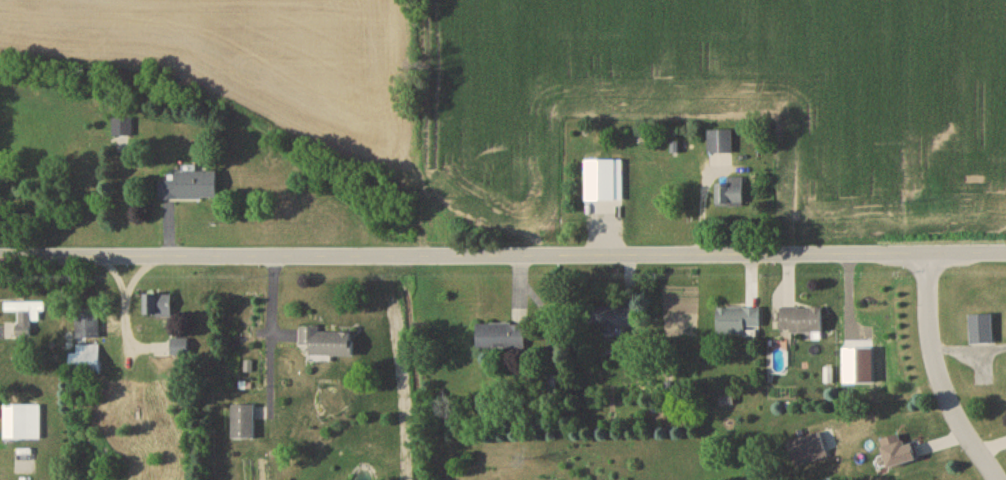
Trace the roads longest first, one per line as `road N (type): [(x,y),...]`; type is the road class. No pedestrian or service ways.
road 1 (residential): [(1005,255),(0,258)]
road 2 (residential): [(926,256),(941,386),(998,479)]

